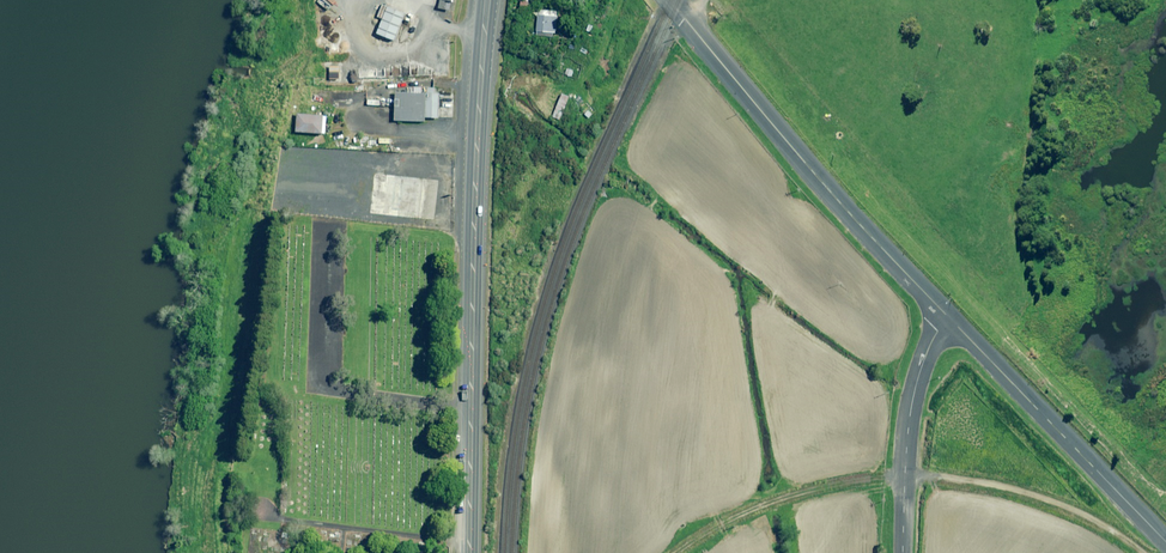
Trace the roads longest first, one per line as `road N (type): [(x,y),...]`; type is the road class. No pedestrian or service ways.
road 1 (secondary): [(468,552),(473,224),(487,0)]
road 2 (tertiary): [(951,320),(845,209),(669,0)]
road 3 (tertiary): [(1165,542),(951,320)]
road 4 (residential): [(903,552),(912,403),(934,337),(951,320)]

